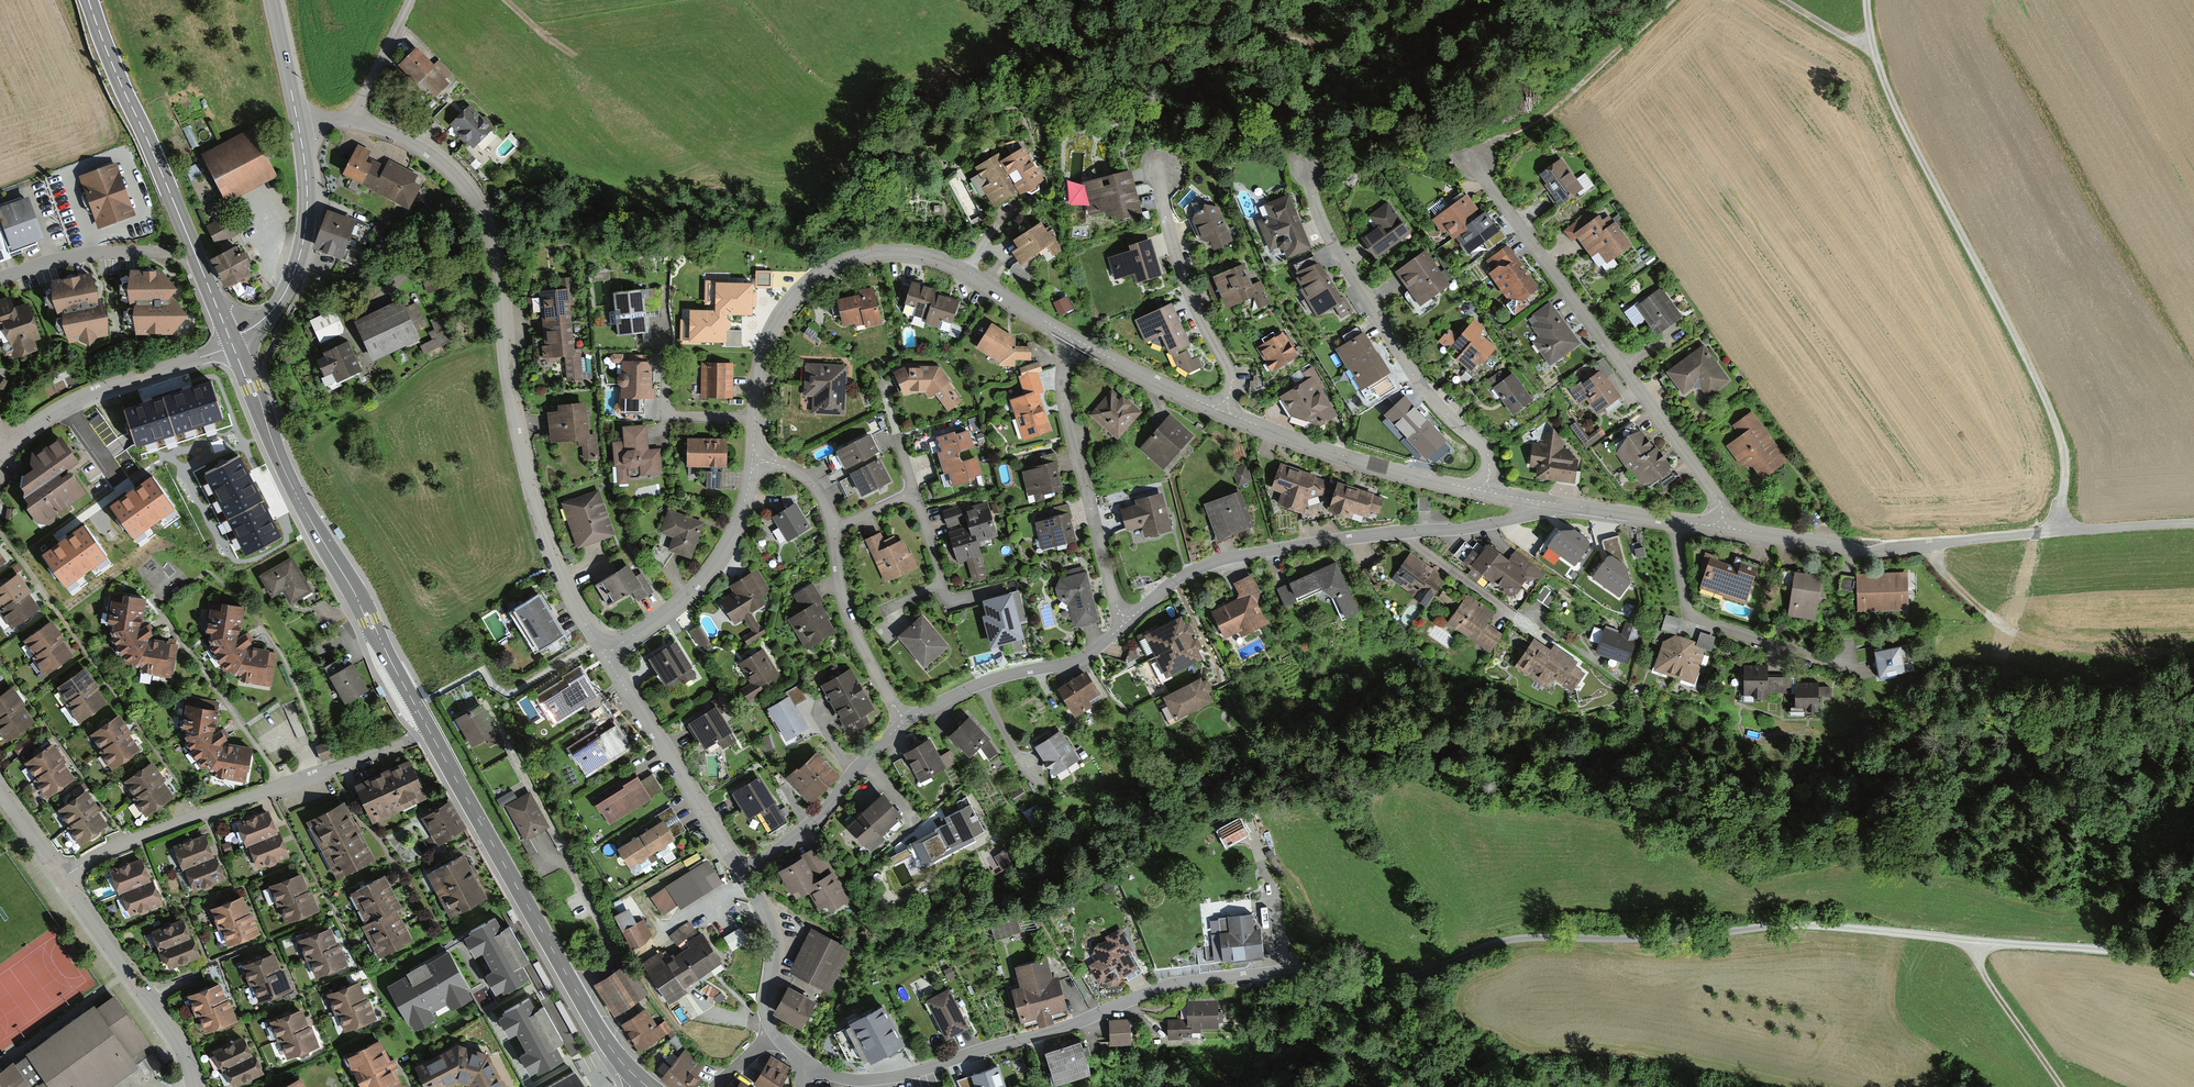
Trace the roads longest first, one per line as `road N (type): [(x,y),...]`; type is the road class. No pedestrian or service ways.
road 1 (track): [(2193,972),(2113,950),(1818,929),(1647,946),(1511,945),(1385,984),(1299,970)]
road 2 (residential): [(605,655),(561,576),(538,509),(504,354),(502,278),(488,219),(445,163),(356,118)]
road 3 (track): [(1864,0),(1869,50),(2053,408),(2065,464),(2061,532)]
road 4 (residential): [(1299,970),(1176,984),(897,1076),(864,1080),(806,1067)]
road 5 (residential): [(752,459),(763,349),(795,295),(850,259),(924,253),(966,270),(1078,341)]
road 6 (residential): [(1478,161),(1713,490),(1722,528)]
road 7 (residential): [(1128,621),(1181,575),(1222,559),(1338,538),(1456,530),(1521,516),(1537,500)]
road 8 (tertiary): [(429,732),(293,488),(233,342)]
road 9 (tertiary): [(644,1086),(613,1051),(429,732)]
road 10 (residential): [(1483,490),(1489,474),(1482,444),(1445,412),(1340,258),(1310,191),(1308,167)]
road 11 (tertiary): [(233,342),(88,0)]
road 12 (unclassified): [(2193,523),(1836,547)]
road 13 (residential): [(752,459),(800,474),(827,507),(851,622),(905,722)]
road 14 (residential): [(60,875),(170,824),(337,767)]
road 15 (residential): [(1078,341),(1064,370),(1063,399),(1116,606),(1128,621)]
road 16 (residential): [(1221,410),(1288,441),(1483,490)]
road 17 (residential): [(1677,523),(1692,616),(1860,671)]
road 18 (track): [(1934,542),(1942,570),(2032,643),(2155,648)]
road 19 (residential): [(742,874),(605,655)]
road 20 (track): [(1671,0),(1585,88),(1484,145),(1478,161)]
road 21 (residential): [(605,655),(692,591),(724,551),(752,459)]
road 22 (residential): [(1221,410),(1231,380),(1183,280),(1159,173)]
road 23 (residential): [(194,1086),(183,1048),(60,875)]
road 24 (residential): [(7,444),(57,408),(233,342)]
road 25 (residential): [(905,722),(963,689),(1087,656),(1128,621)]
road 26 (tertiary): [(233,342),(272,311),(300,254),(307,184),(297,123)]
road 27 (residential): [(742,874),(820,815),(905,722)]
road 28 (residential): [(171,256),(63,257),(0,278)]
road 29 (track): [(1972,942),(1982,972),(2063,1086)]
road 30 (residential): [(778,1035),(765,1007),(773,941),(742,874)]
road 31 (residential): [(1078,341),(1221,410)]
road 32 (residential): [(1537,500),(1677,523)]
road 33 (residential): [(411,0),(356,118)]
road 34 (tertiary): [(297,123),(270,0)]

